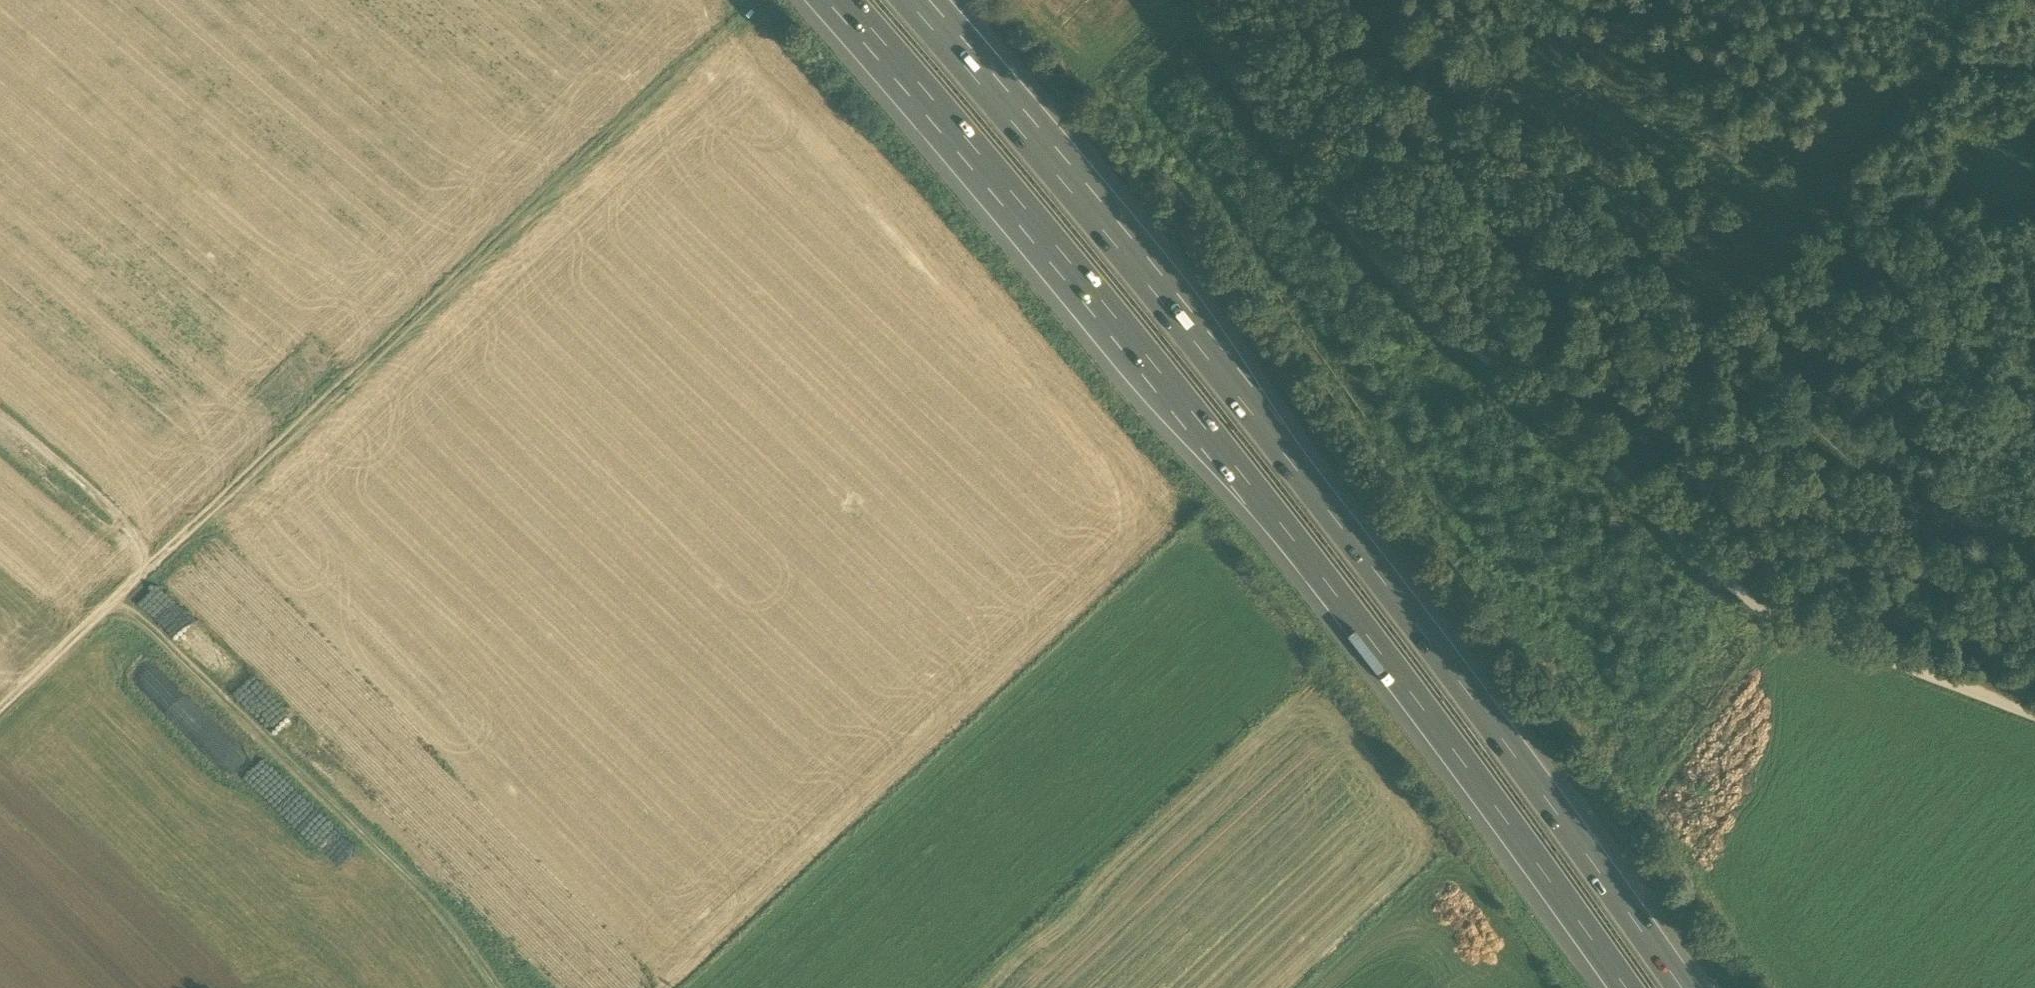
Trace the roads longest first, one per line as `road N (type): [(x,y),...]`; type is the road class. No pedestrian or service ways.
road 1 (motorway): [(845,0),(1196,419),(1626,987)]
road 2 (motorway): [(1682,987),(1531,778),(1155,293),(910,0)]
road 3 (track): [(2034,714),(1779,618),(1367,243),(1209,21),(1212,0)]
road 4 (track): [(121,597),(747,13)]
road 5 (track): [(499,987),(444,910),(121,597),(0,709)]

